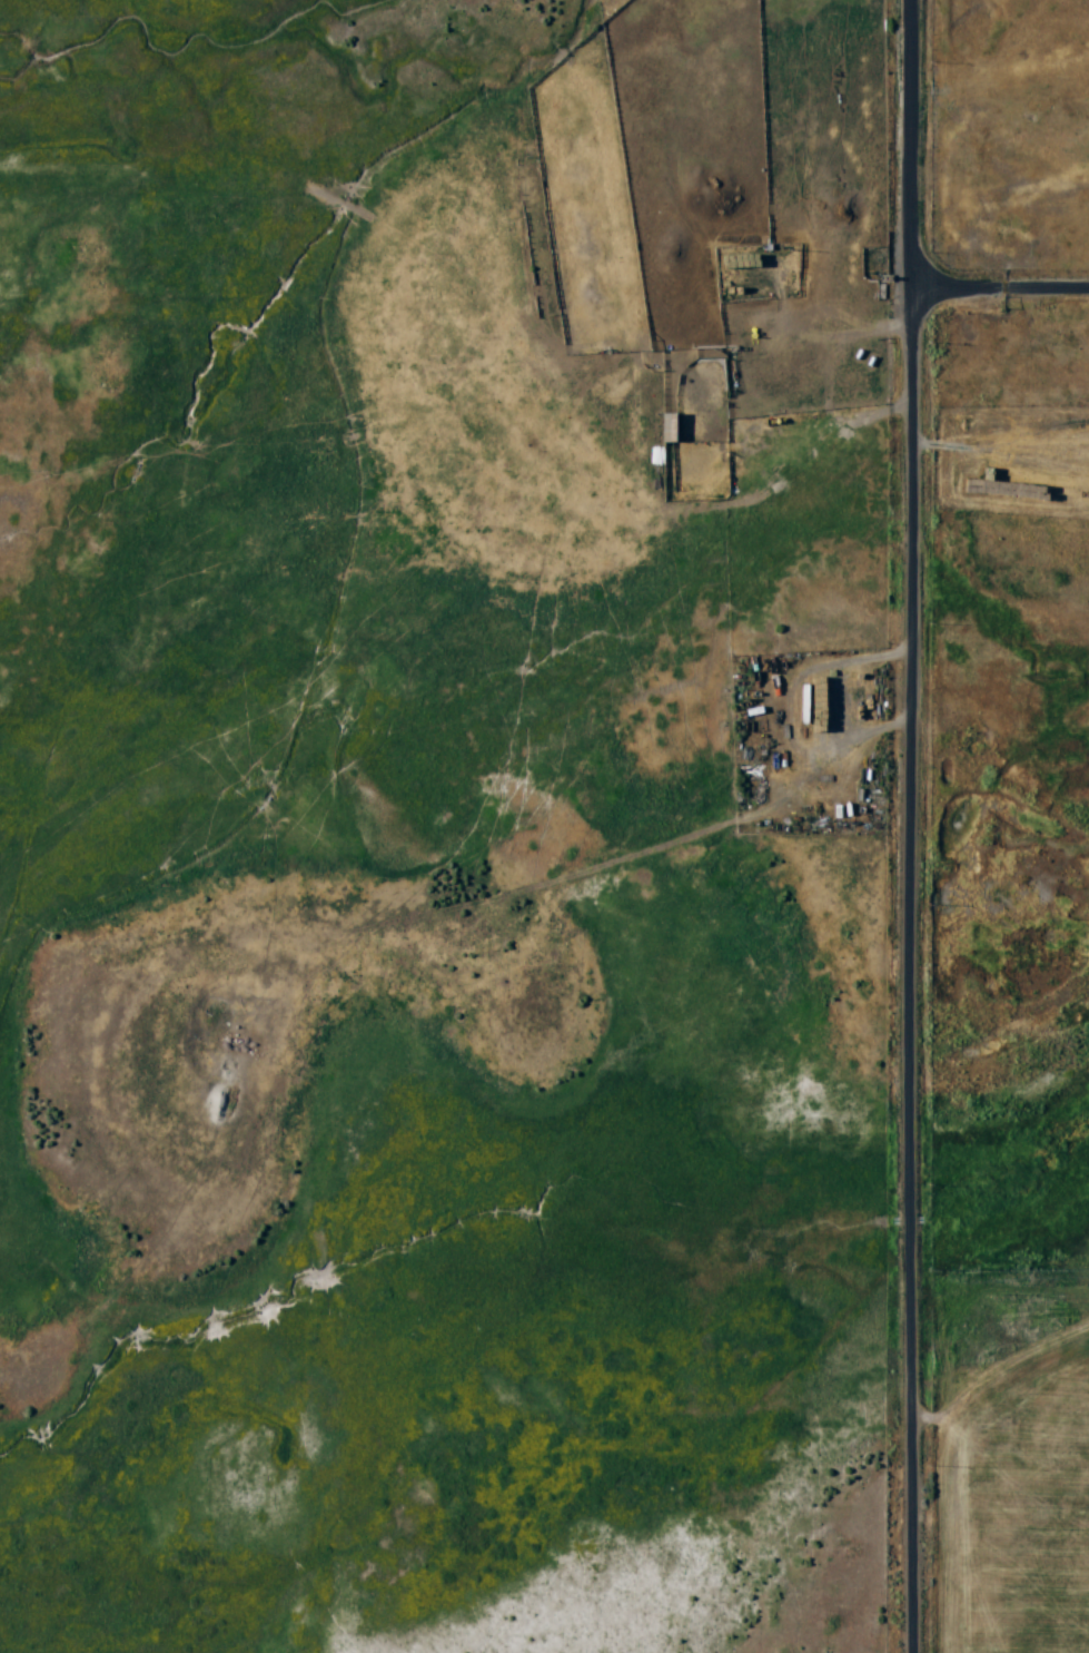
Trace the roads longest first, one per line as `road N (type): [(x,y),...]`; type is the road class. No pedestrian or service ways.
road 1 (residential): [(918,1652),(920,0)]

